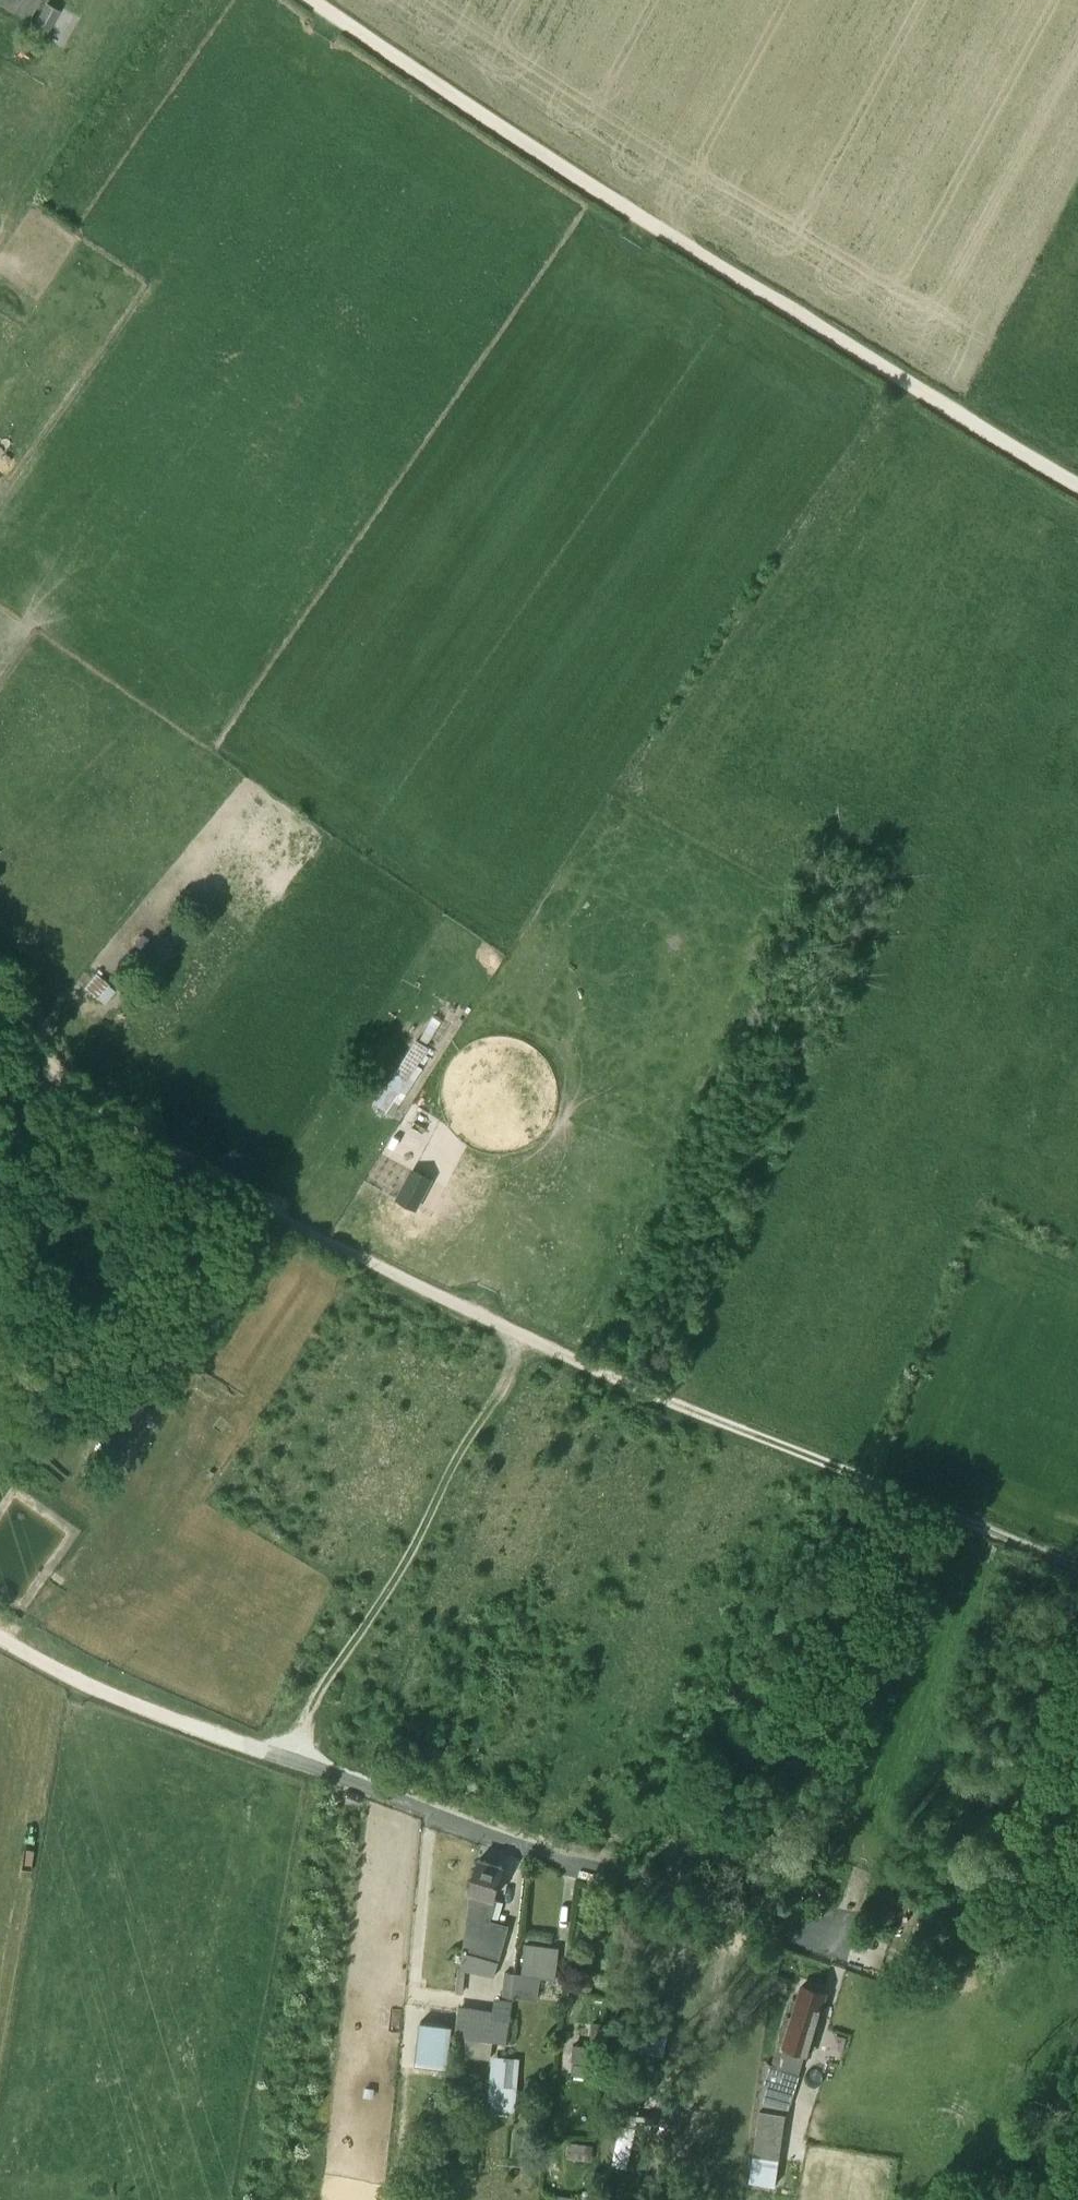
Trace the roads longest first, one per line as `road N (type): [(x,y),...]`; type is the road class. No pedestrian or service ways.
road 1 (track): [(0,986),(57,1068),(109,1119),(216,1165),(312,1238),(555,1351),(1077,1567)]
road 2 (track): [(310,0),(705,258),(1077,483)]
road 3 (track): [(0,1641),(78,1685),(492,1841),(836,1943)]

